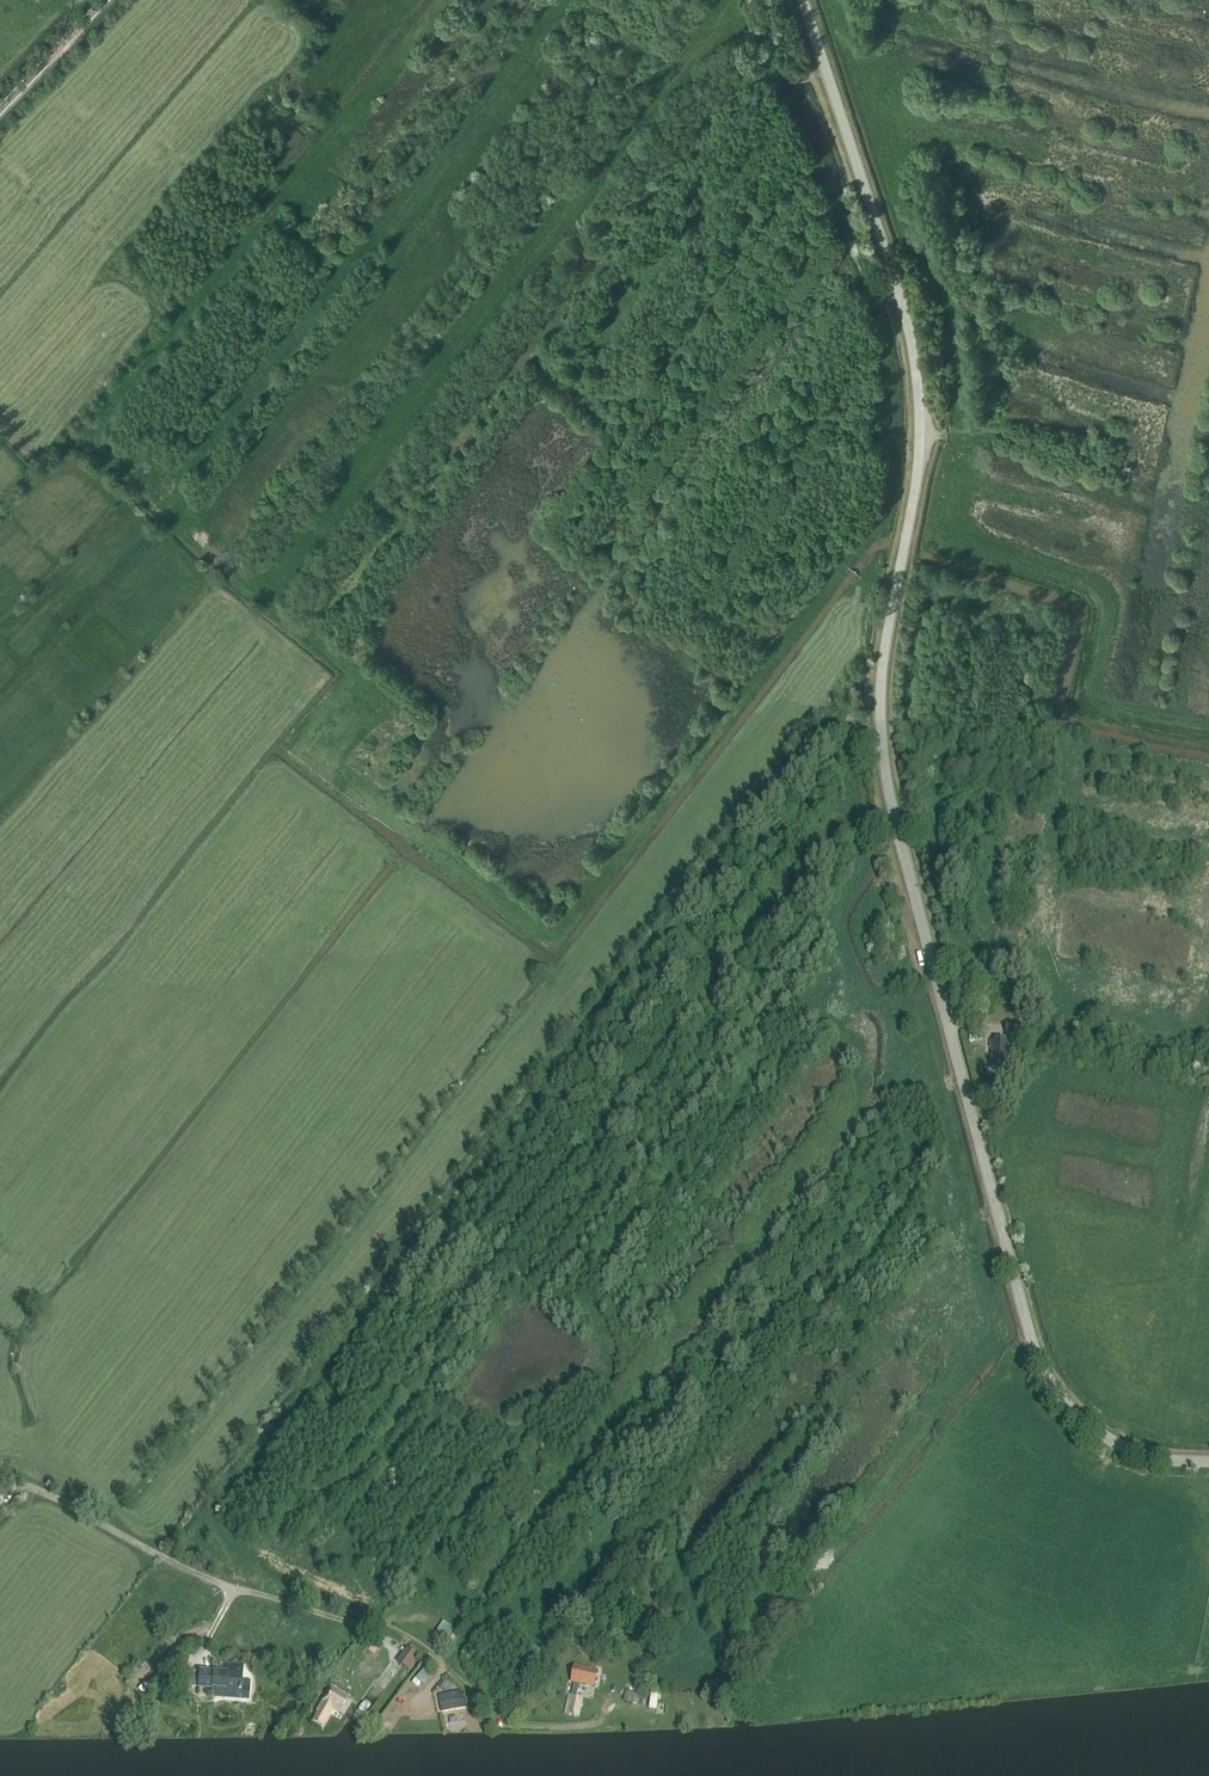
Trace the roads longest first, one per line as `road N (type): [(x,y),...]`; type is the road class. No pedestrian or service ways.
road 1 (unclassified): [(1208,1462),(1125,1447),(1085,1424),(1035,1351),(1015,1281),(906,856),(884,729),(888,620),(920,463),(919,392),(902,311),(804,0)]
road 2 (unclassified): [(574,1719),(515,1722),(495,1714),(436,1648),(207,1576),(30,1485),(0,1480)]
road 3 (tertiary): [(0,109),(106,0)]

